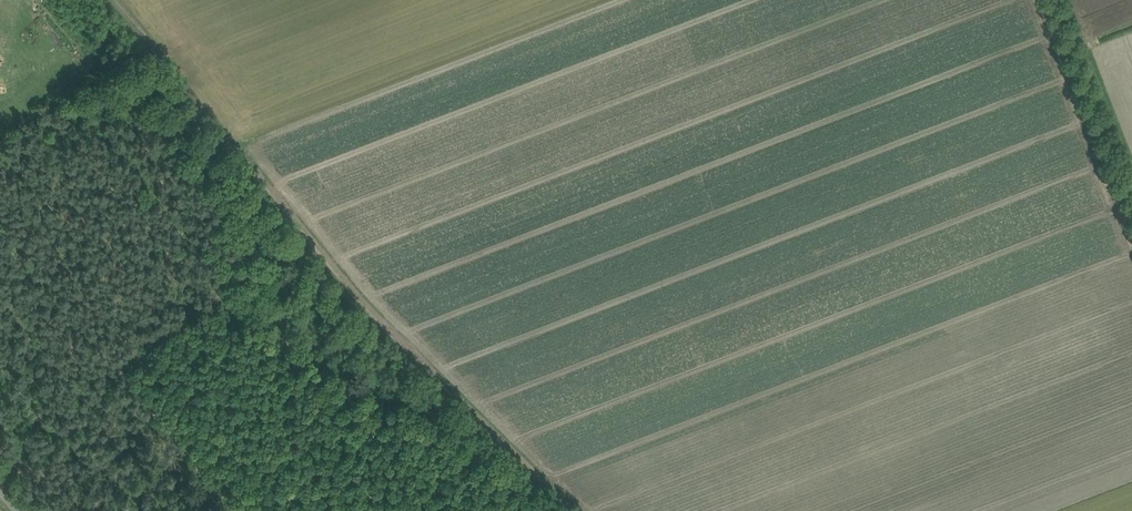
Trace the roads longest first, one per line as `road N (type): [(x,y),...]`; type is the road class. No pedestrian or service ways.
road 1 (track): [(571,510),(359,303),(111,0)]

